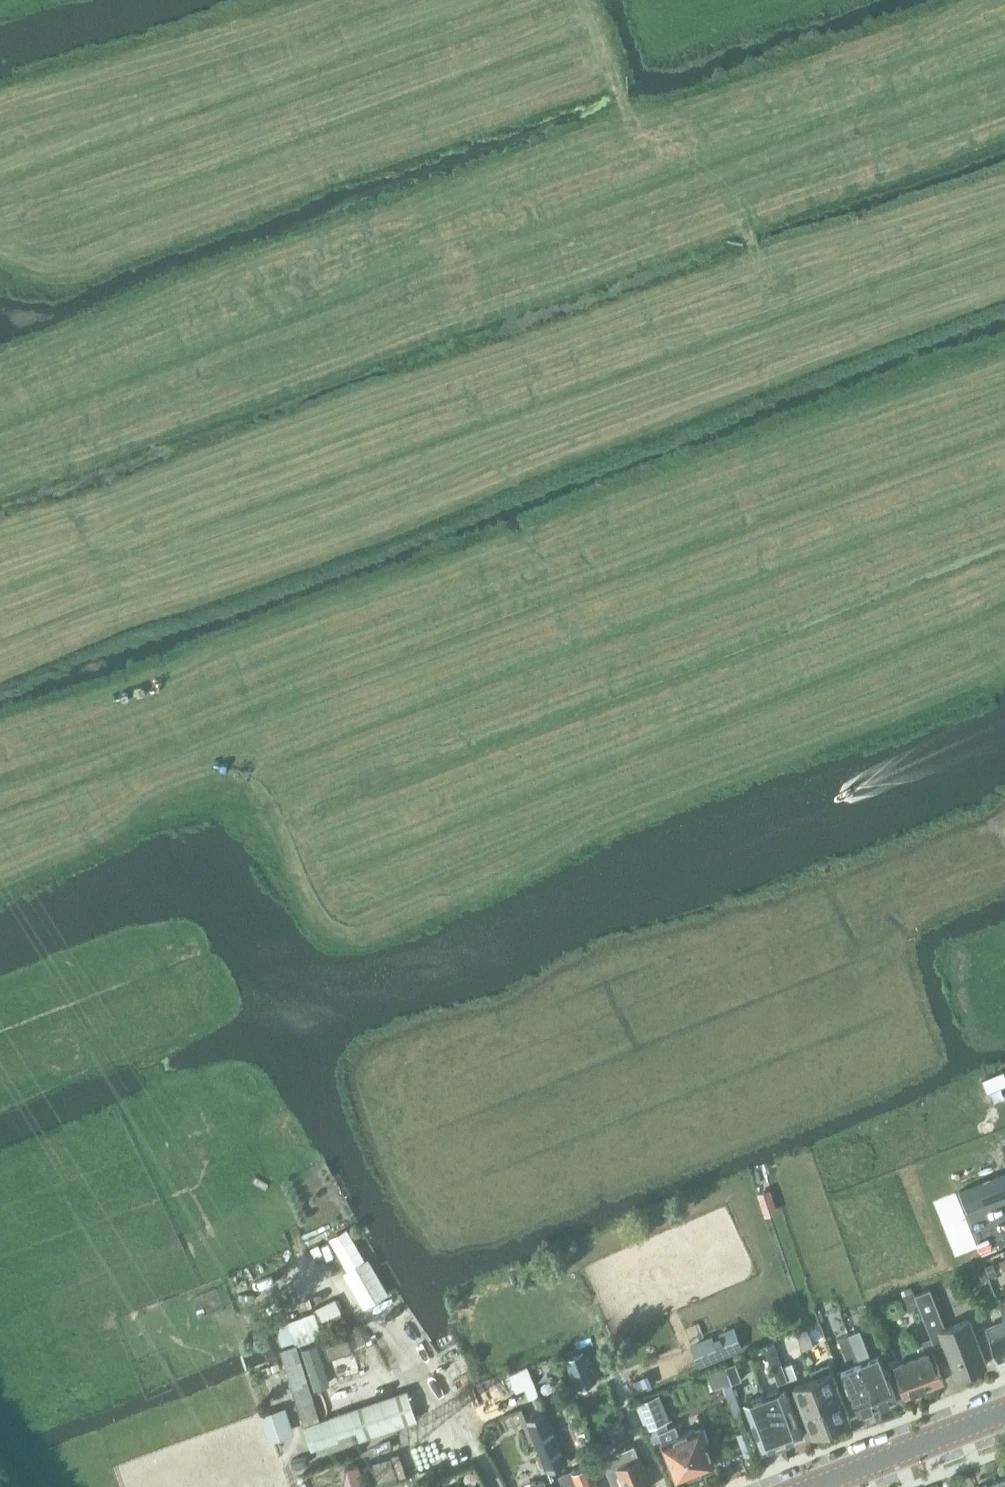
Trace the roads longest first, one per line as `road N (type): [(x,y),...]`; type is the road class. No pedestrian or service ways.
road 1 (tertiary): [(816,1486),(1004,1411)]

